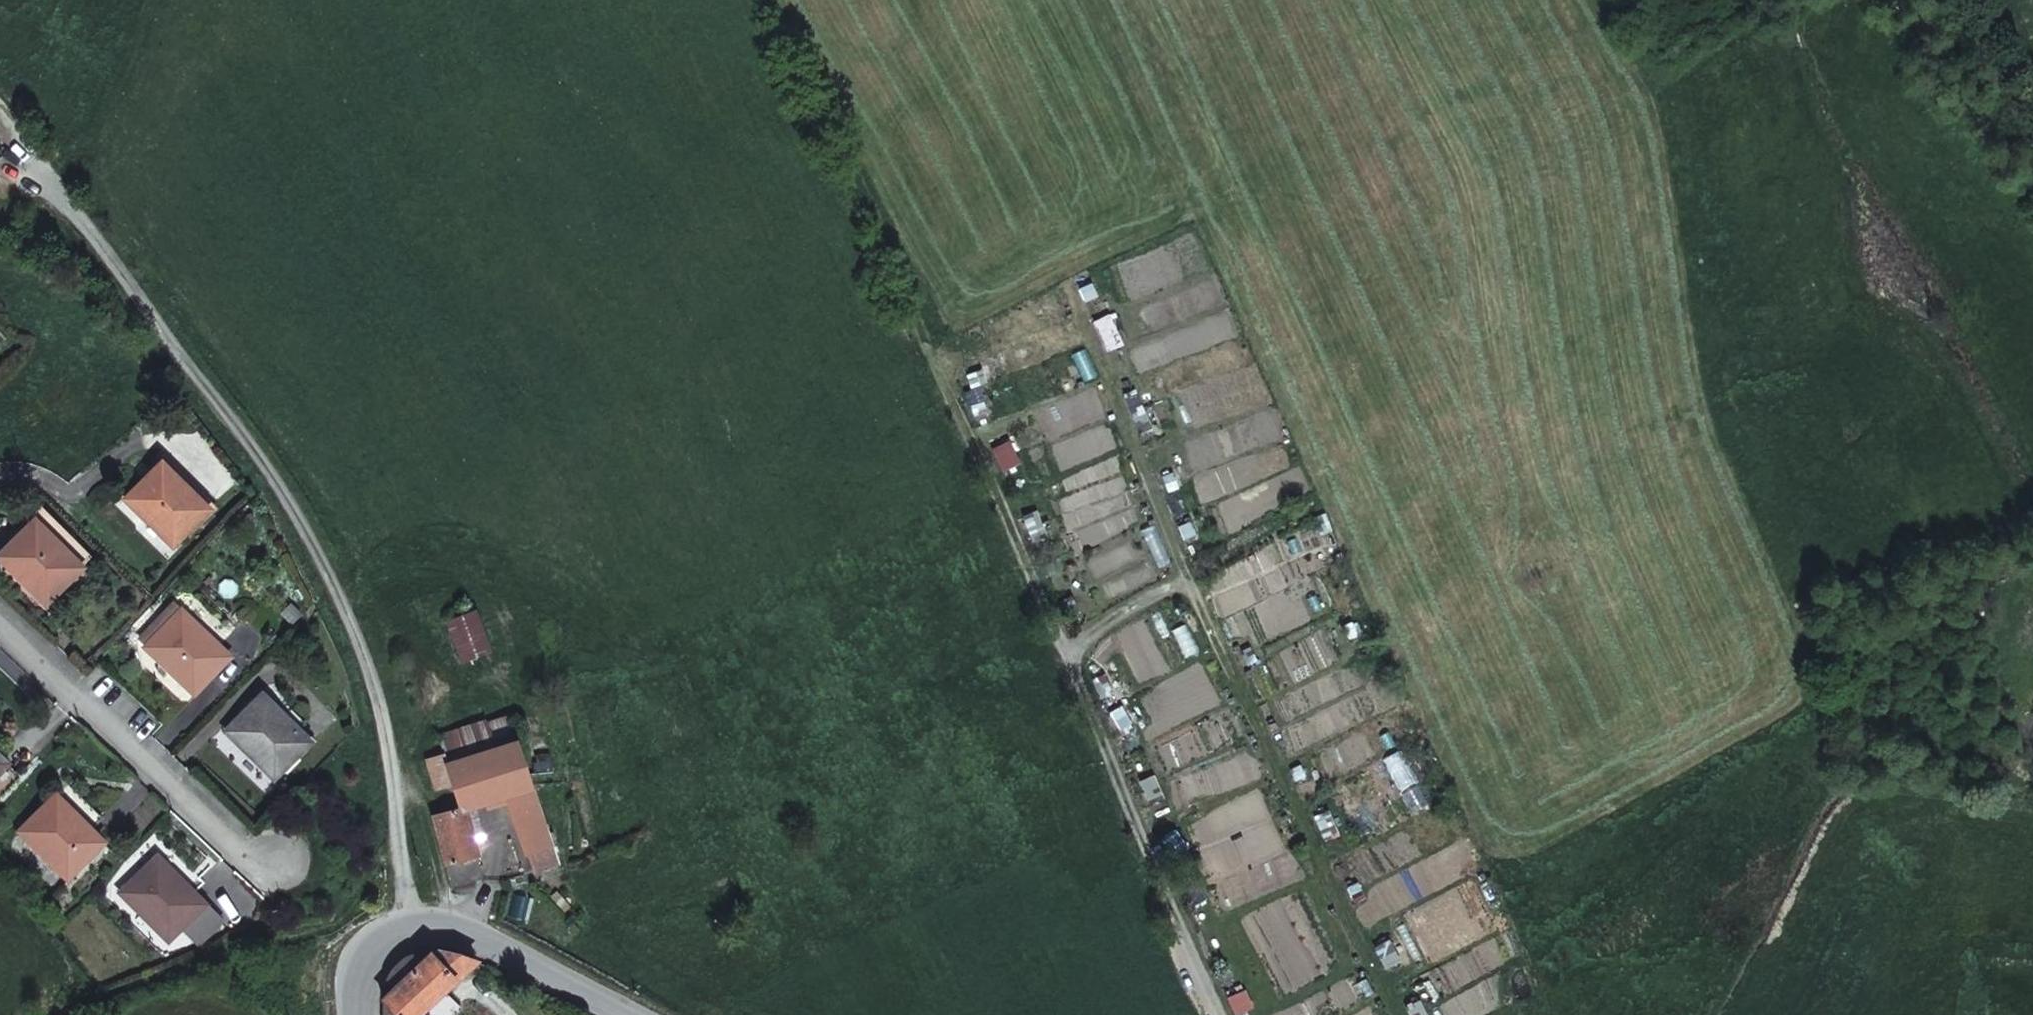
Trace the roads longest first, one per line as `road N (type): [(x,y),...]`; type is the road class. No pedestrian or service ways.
road 1 (track): [(934,351),(1227,1014)]
road 2 (unclassified): [(0,623),(218,835),(277,880)]
road 3 (tertiary): [(637,1014),(463,932),(420,931)]

